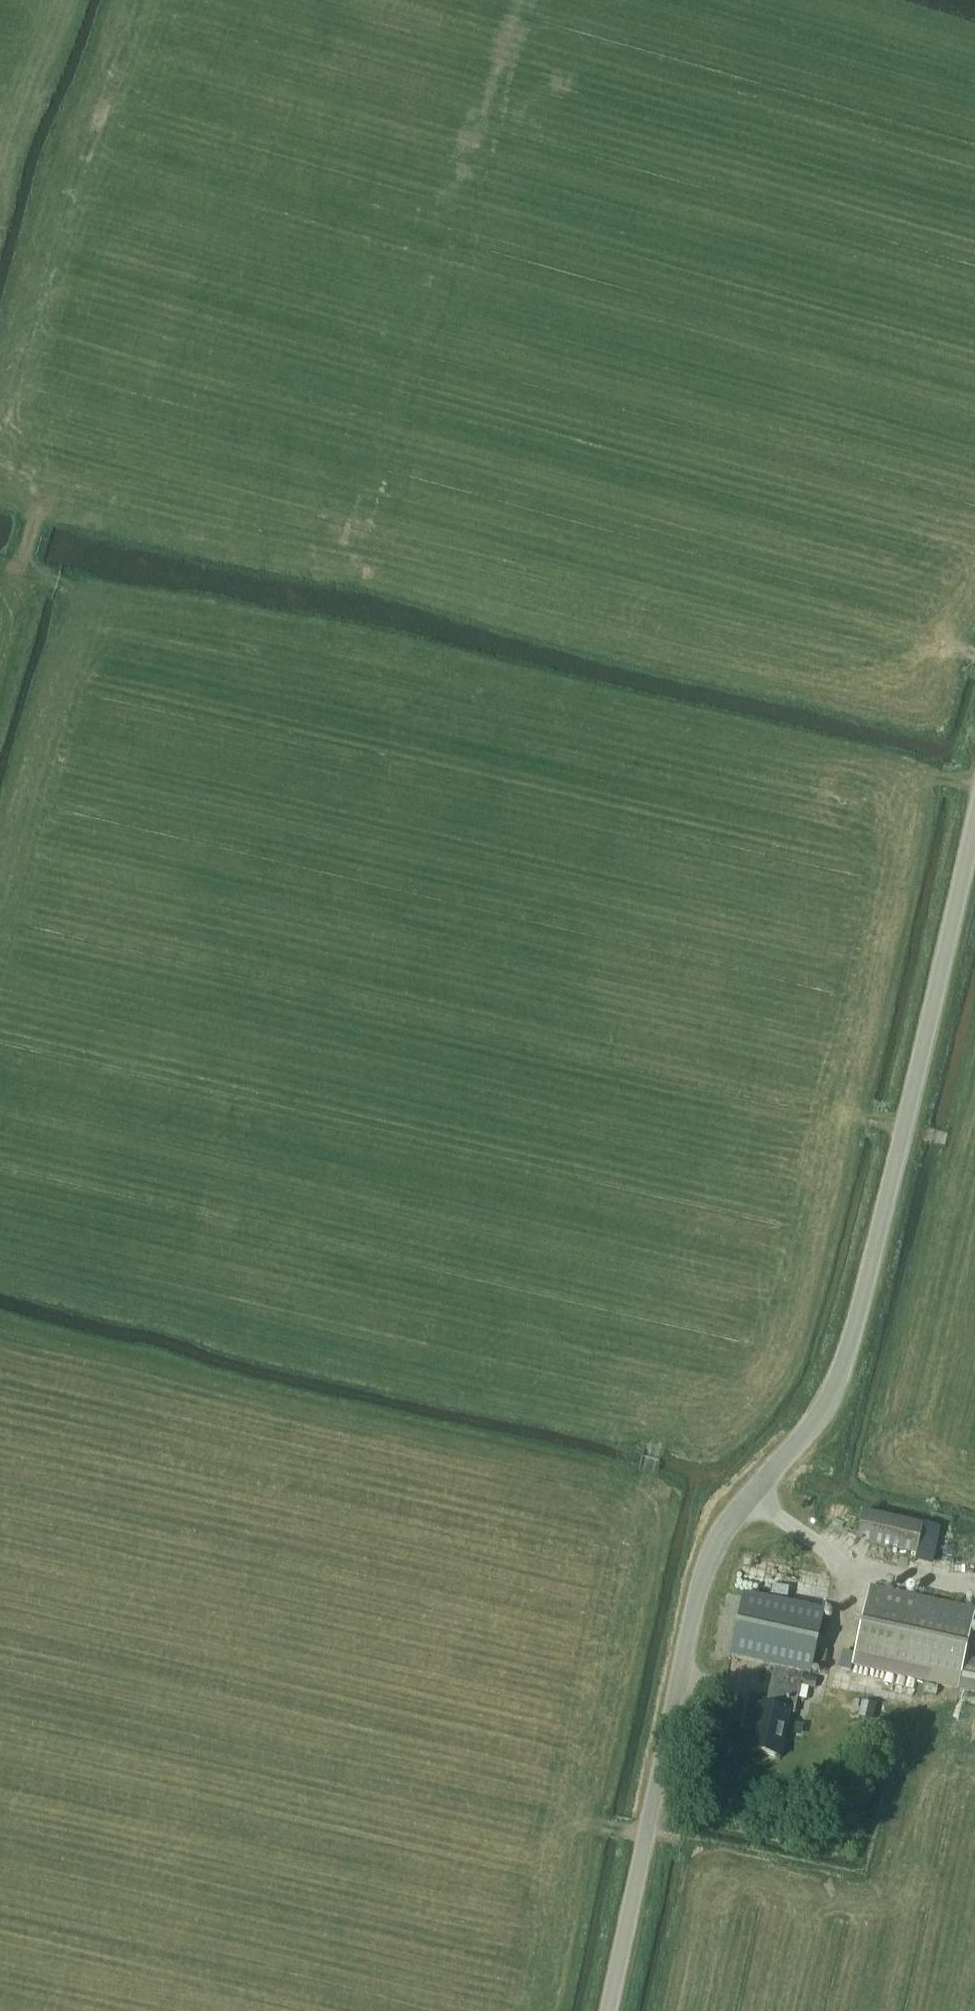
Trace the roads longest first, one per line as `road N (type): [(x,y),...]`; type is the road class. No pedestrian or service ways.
road 1 (unclassified): [(974,824),(848,1354),(825,1414),(729,1524),(701,1578),(608,2010)]

